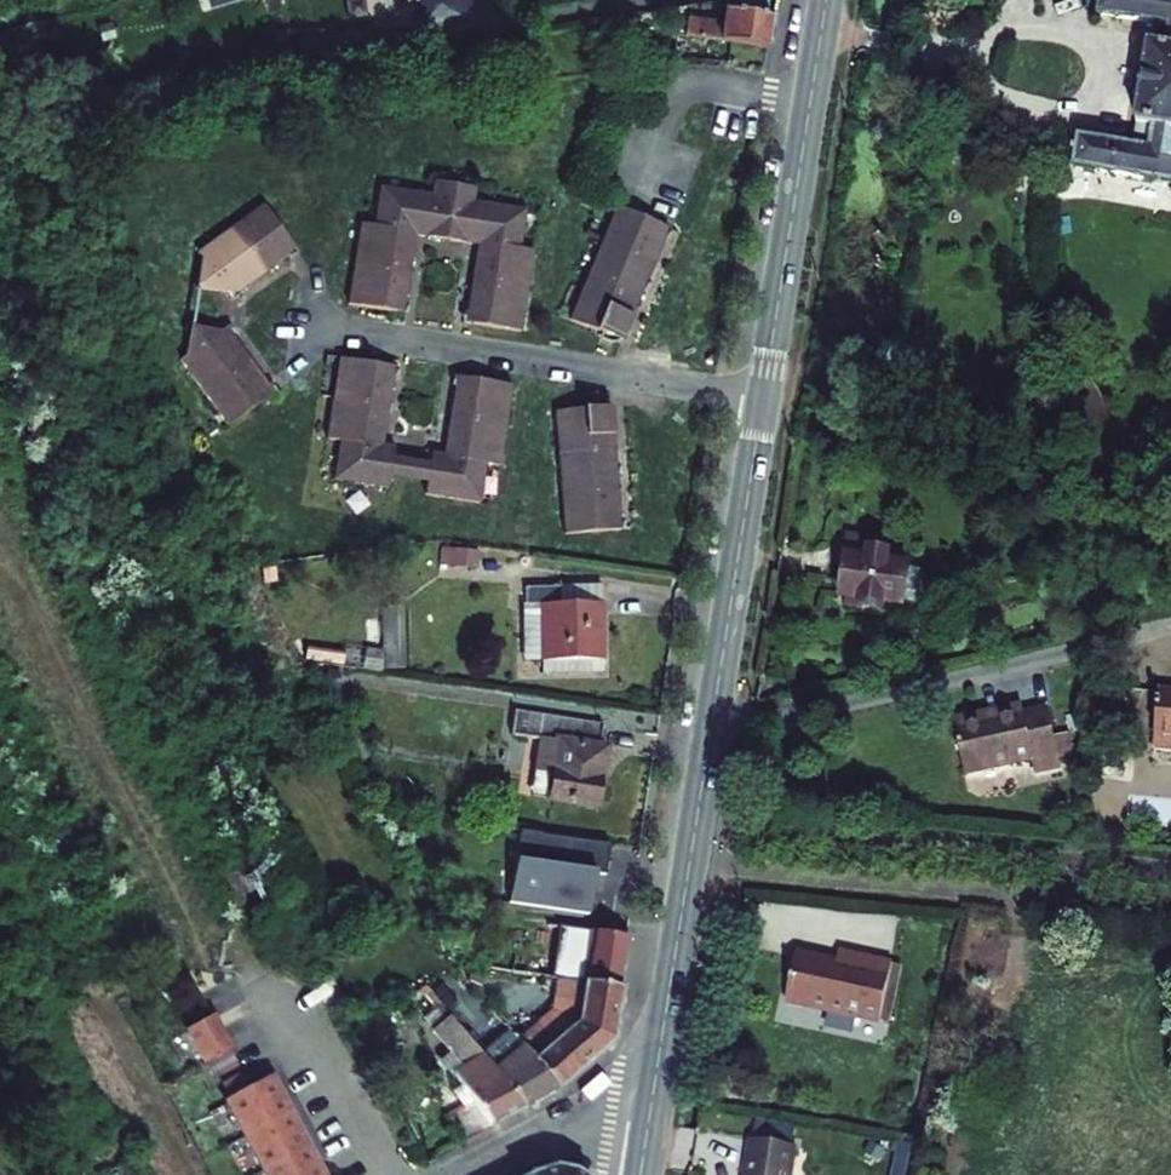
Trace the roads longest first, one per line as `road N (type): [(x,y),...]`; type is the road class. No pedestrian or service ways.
road 1 (tertiary): [(647,1122),(767,401)]
road 2 (residential): [(245,322),(767,401)]
road 3 (tertiary): [(767,401),(822,0)]
road 4 (residential): [(465,1174),(568,1126),(647,1122)]

